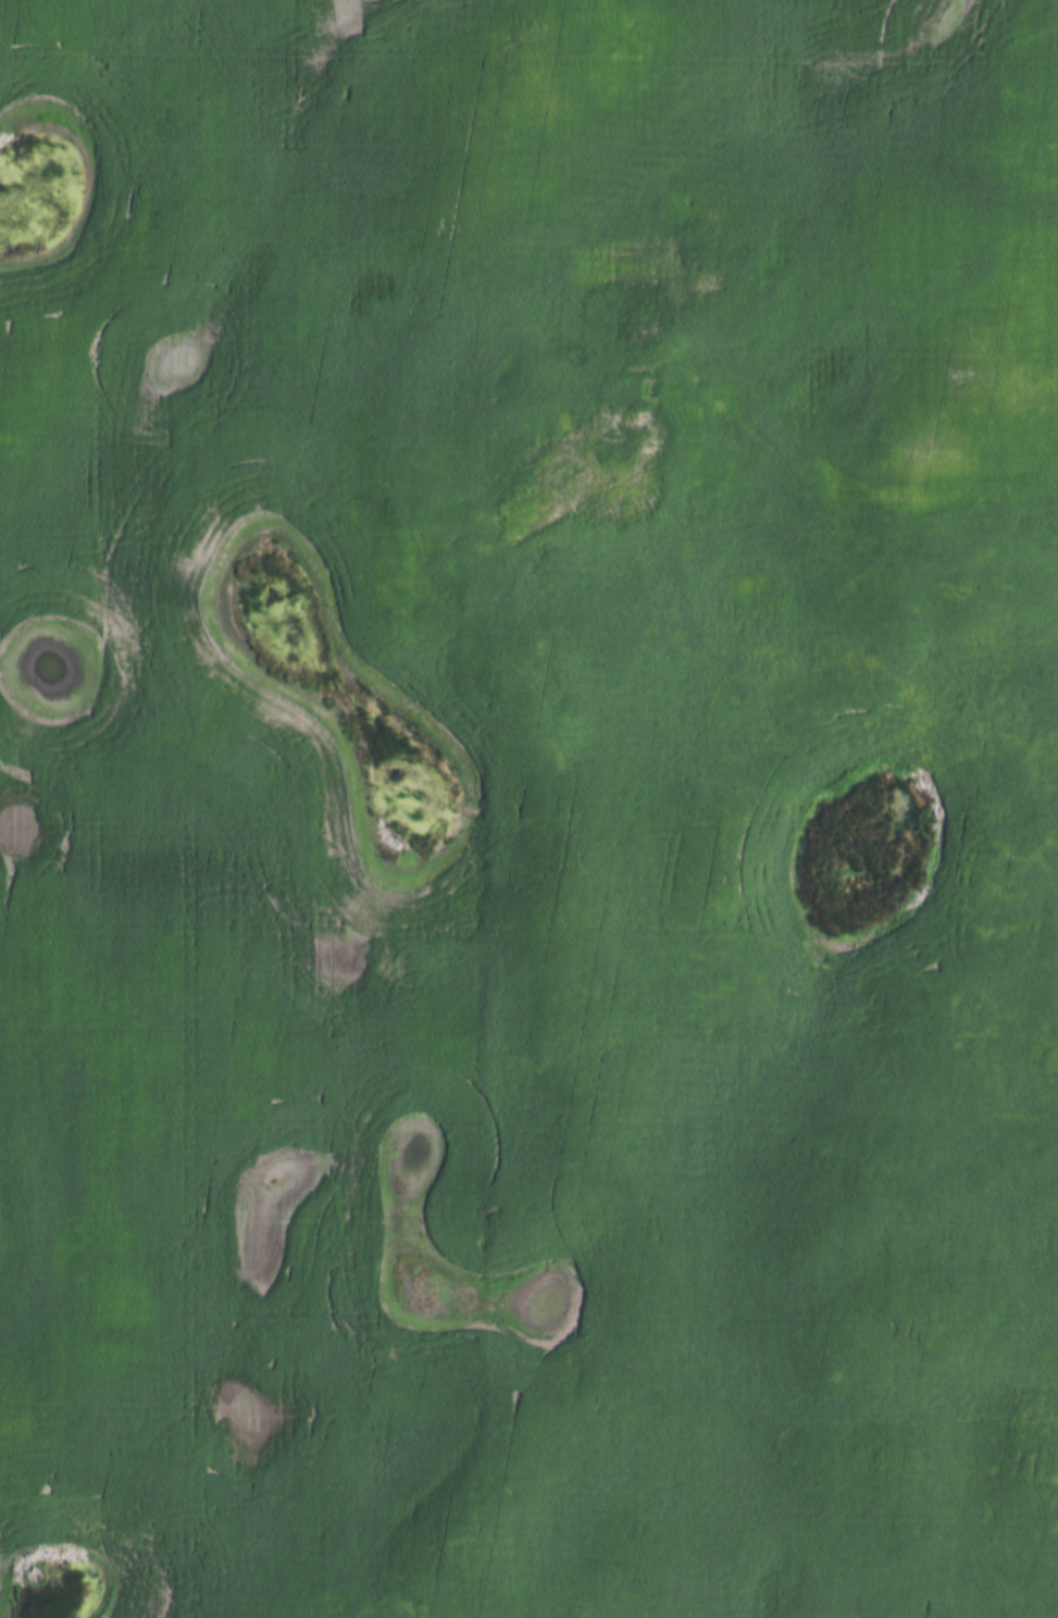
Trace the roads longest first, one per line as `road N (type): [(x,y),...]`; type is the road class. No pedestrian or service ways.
road 1 (track): [(1057,500),(895,513),(681,378),(607,420)]

